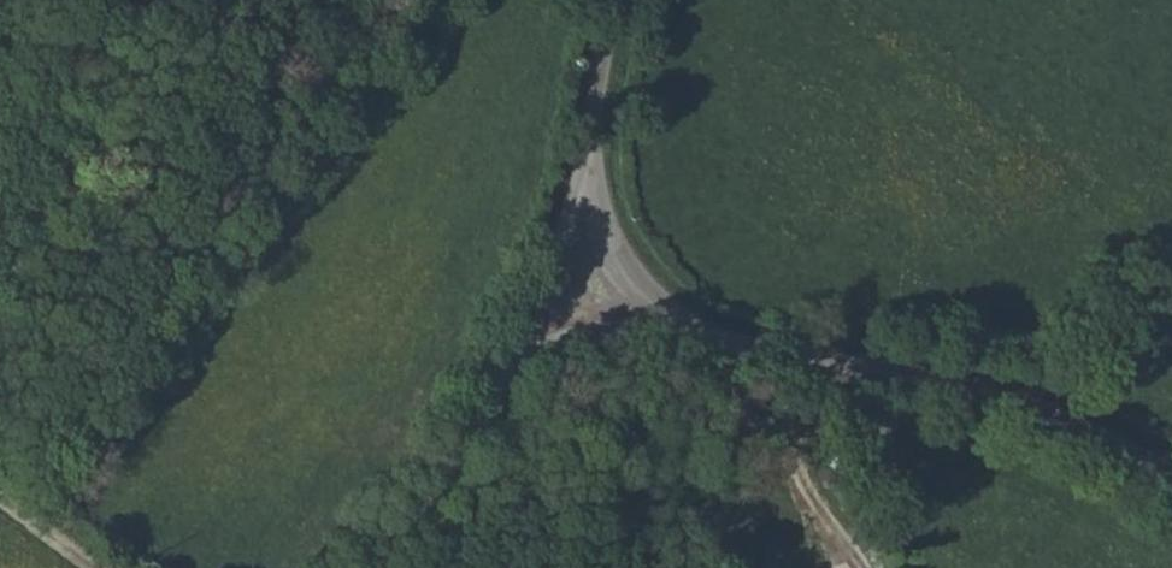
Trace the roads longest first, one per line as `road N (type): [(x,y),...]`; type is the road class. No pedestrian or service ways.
road 1 (unclassified): [(574,259),(651,314),(1042,408),(1171,483)]
road 2 (unclassified): [(381,567),(408,541),(574,259)]
road 3 (unclassified): [(574,259),(624,0)]
road 4 (track): [(1042,408),(1171,261)]
road 5 (track): [(102,567),(0,496)]

